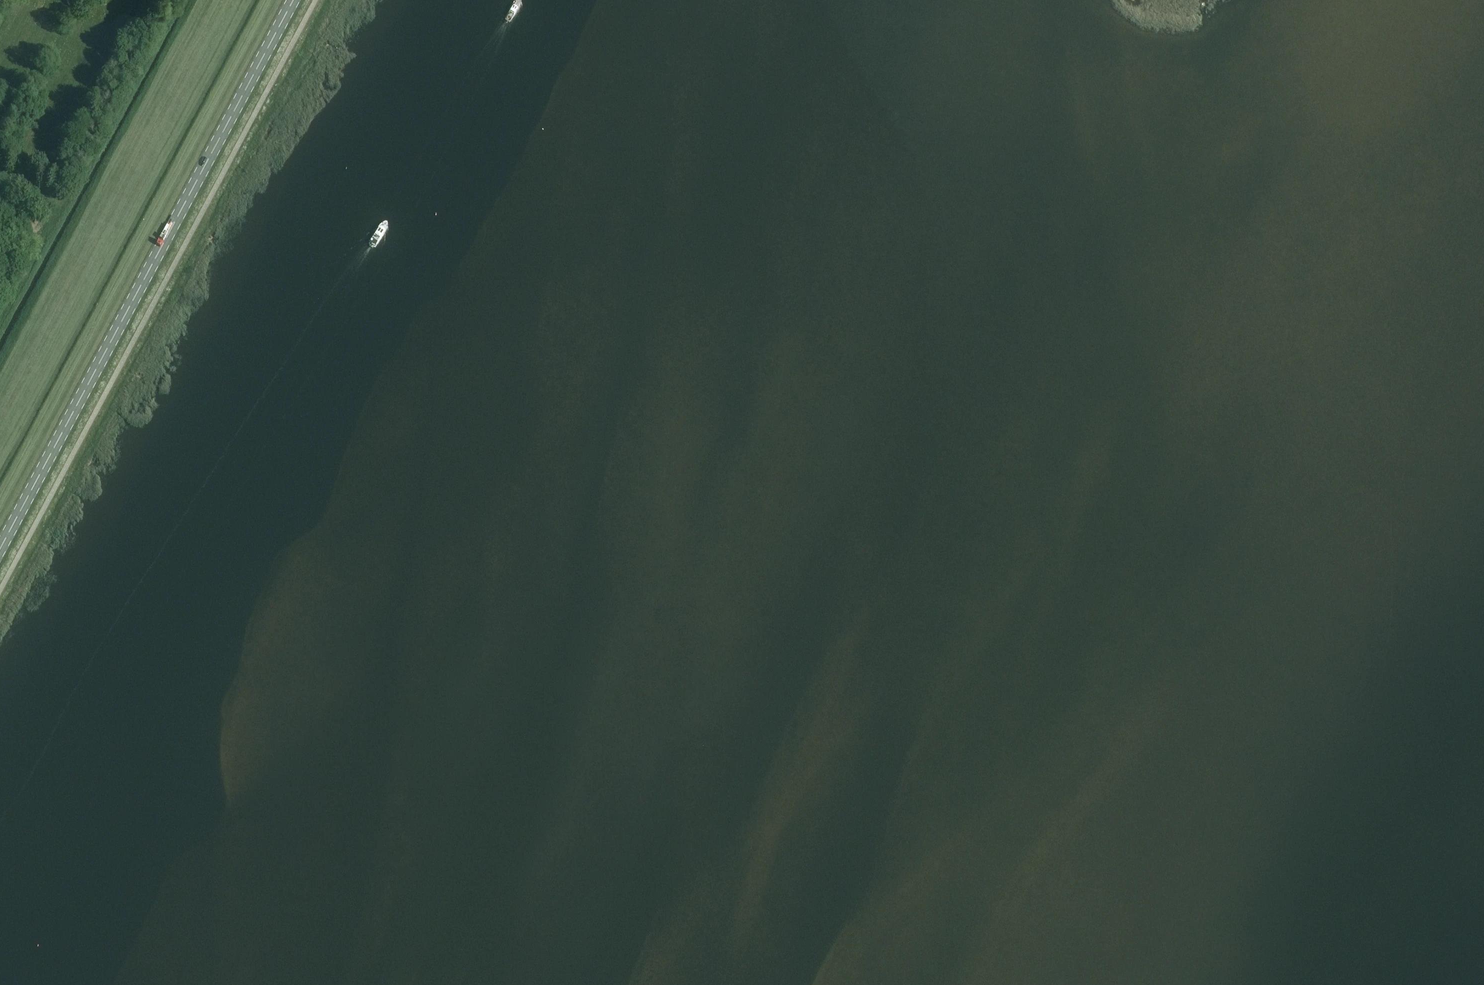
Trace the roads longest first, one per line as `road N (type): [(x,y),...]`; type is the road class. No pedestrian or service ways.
road 1 (primary): [(0,548),(293,0)]
road 2 (track): [(176,0),(0,326)]

